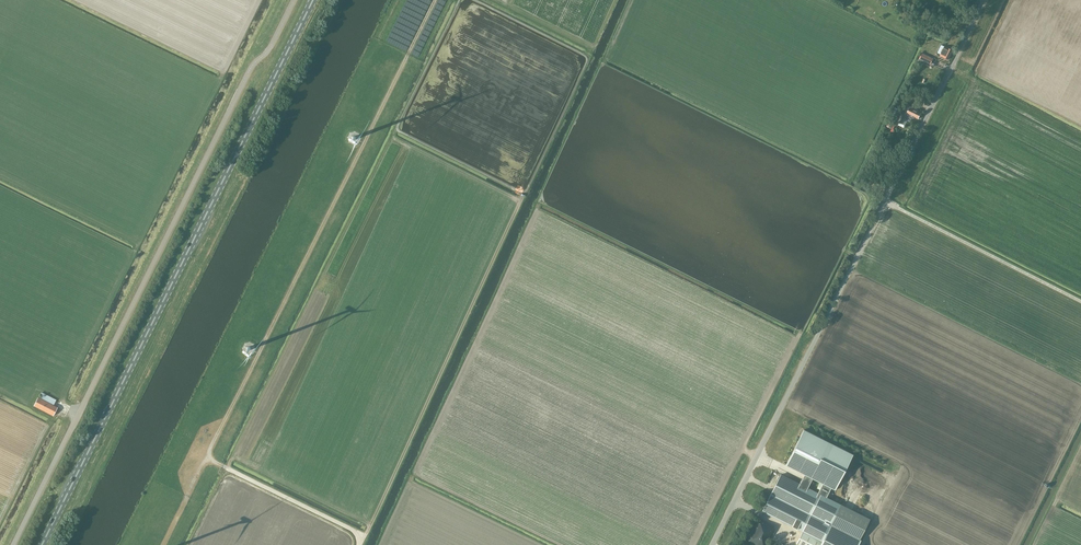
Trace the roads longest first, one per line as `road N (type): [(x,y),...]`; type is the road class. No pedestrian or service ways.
road 1 (unclassified): [(13,544),(248,73),(294,0)]
road 2 (unclassified): [(712,544),(986,0)]
road 3 (primary): [(42,544),(313,0)]
road 4 (track): [(69,409),(64,395),(260,0)]
road 5 (track): [(1080,302),(884,202)]
road 6 (track): [(69,409),(48,424),(0,520)]

